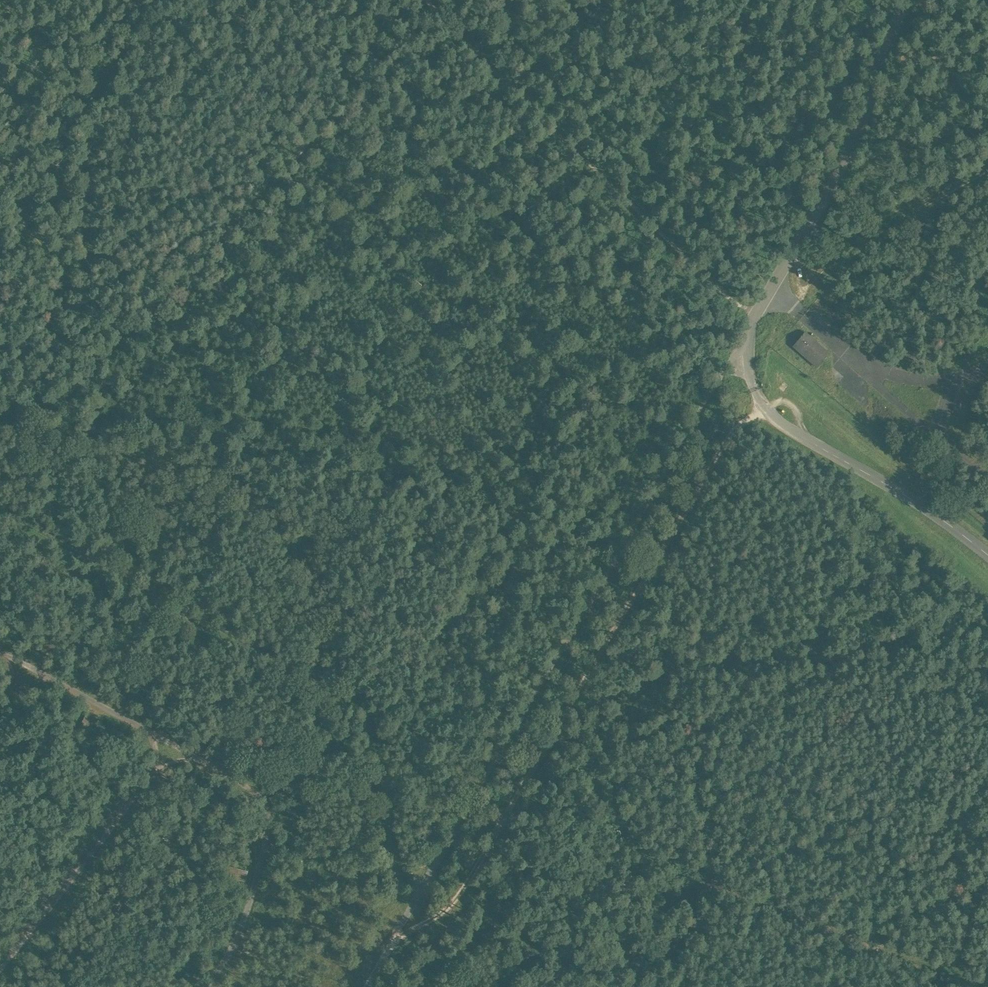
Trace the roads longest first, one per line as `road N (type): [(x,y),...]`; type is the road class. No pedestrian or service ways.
road 1 (track): [(0,649),(250,788),(264,806),(264,852),(236,946),(208,986)]
road 2 (track): [(366,0),(312,137),(118,336)]
road 3 (track): [(754,321),(470,48)]
road 4 (track): [(0,967),(147,780),(156,761),(153,734)]
road 5 (unclassified): [(904,0),(839,172),(792,254)]
road 6 (track): [(0,204),(118,336)]

